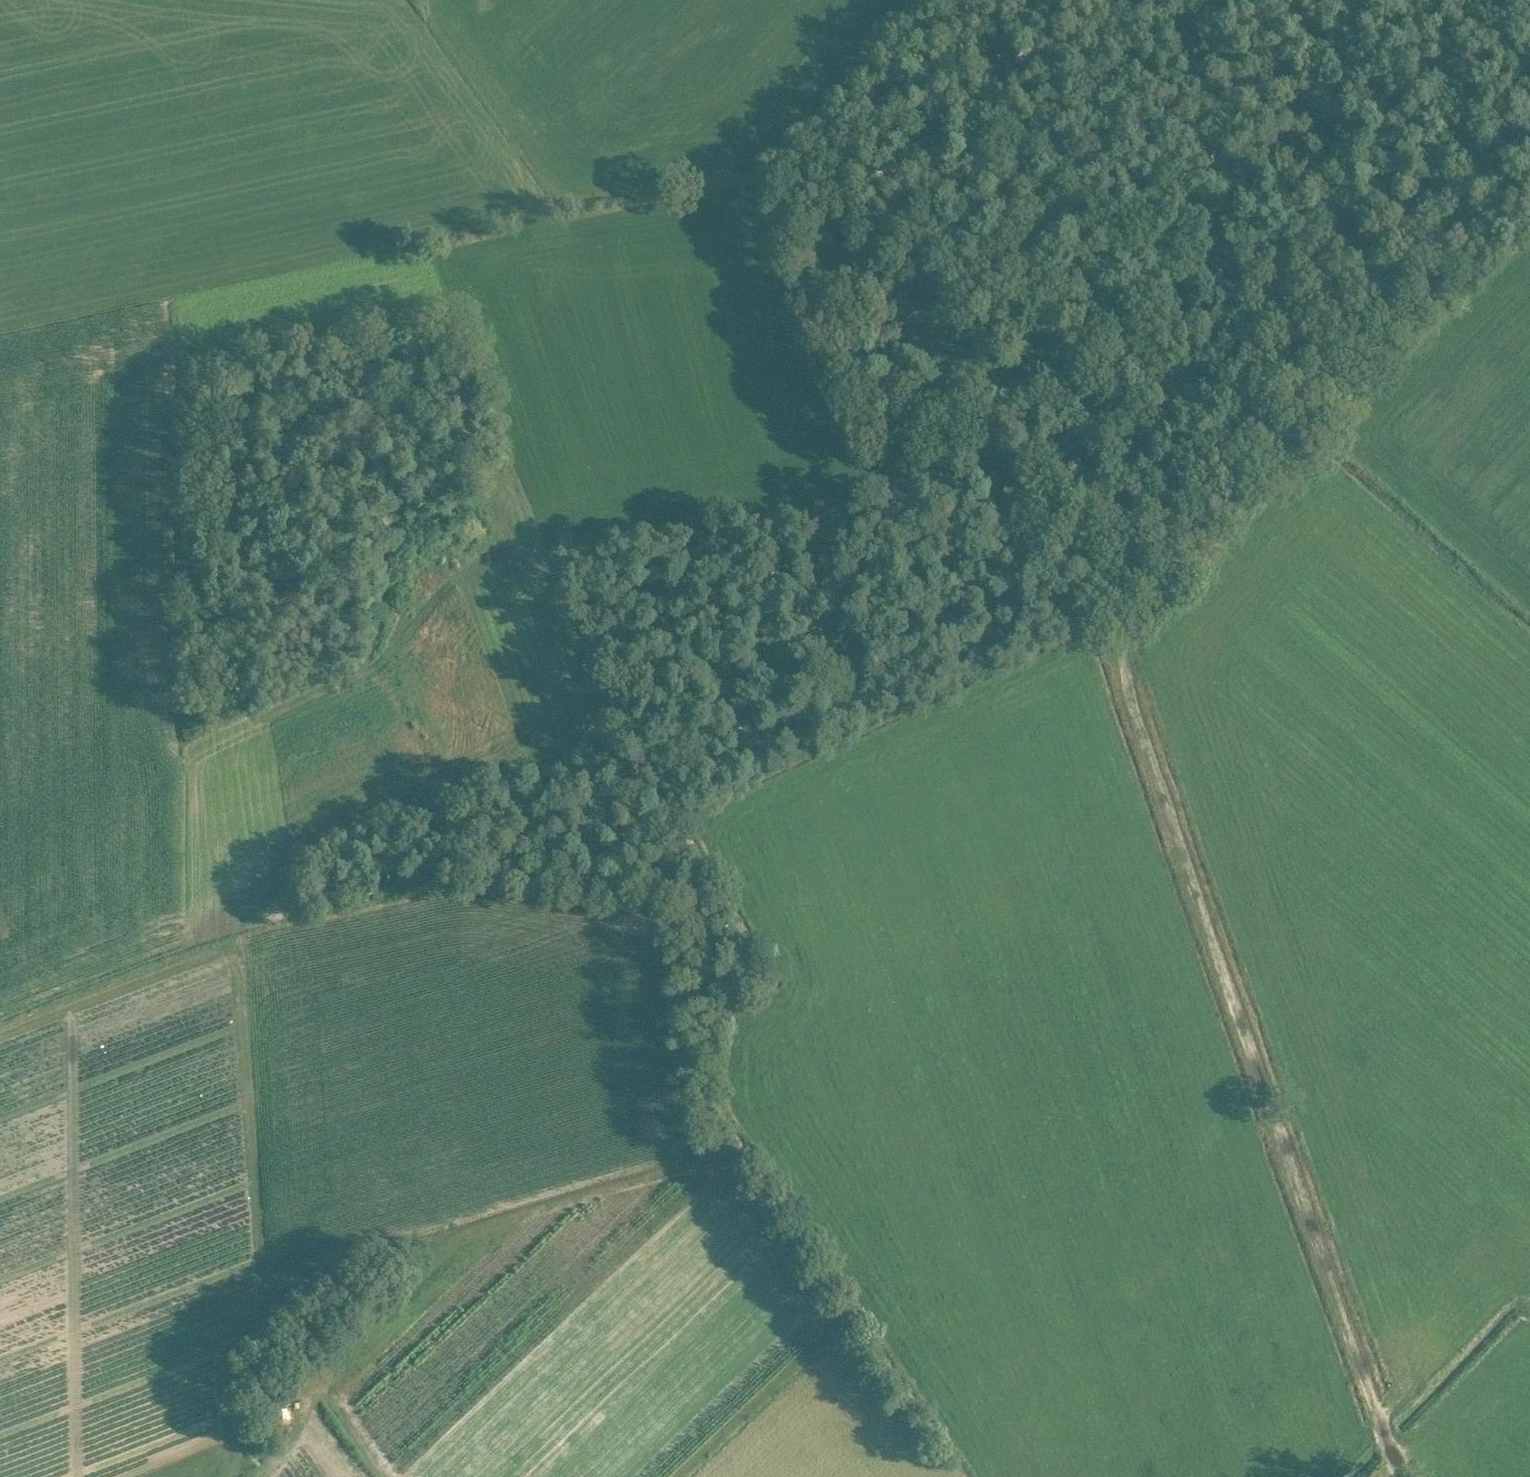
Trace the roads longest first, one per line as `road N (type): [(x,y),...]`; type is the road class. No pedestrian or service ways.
road 1 (track): [(1400,1476),(1116,651),(1202,526),(1272,383),(1326,252),(1390,0)]

